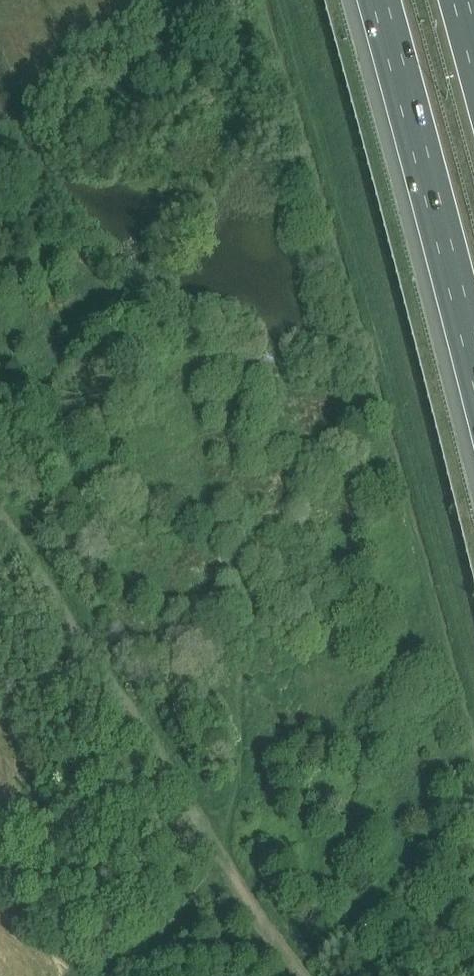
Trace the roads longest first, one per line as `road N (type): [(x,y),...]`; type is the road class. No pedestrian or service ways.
road 1 (motorway): [(382,0),(473,343)]

